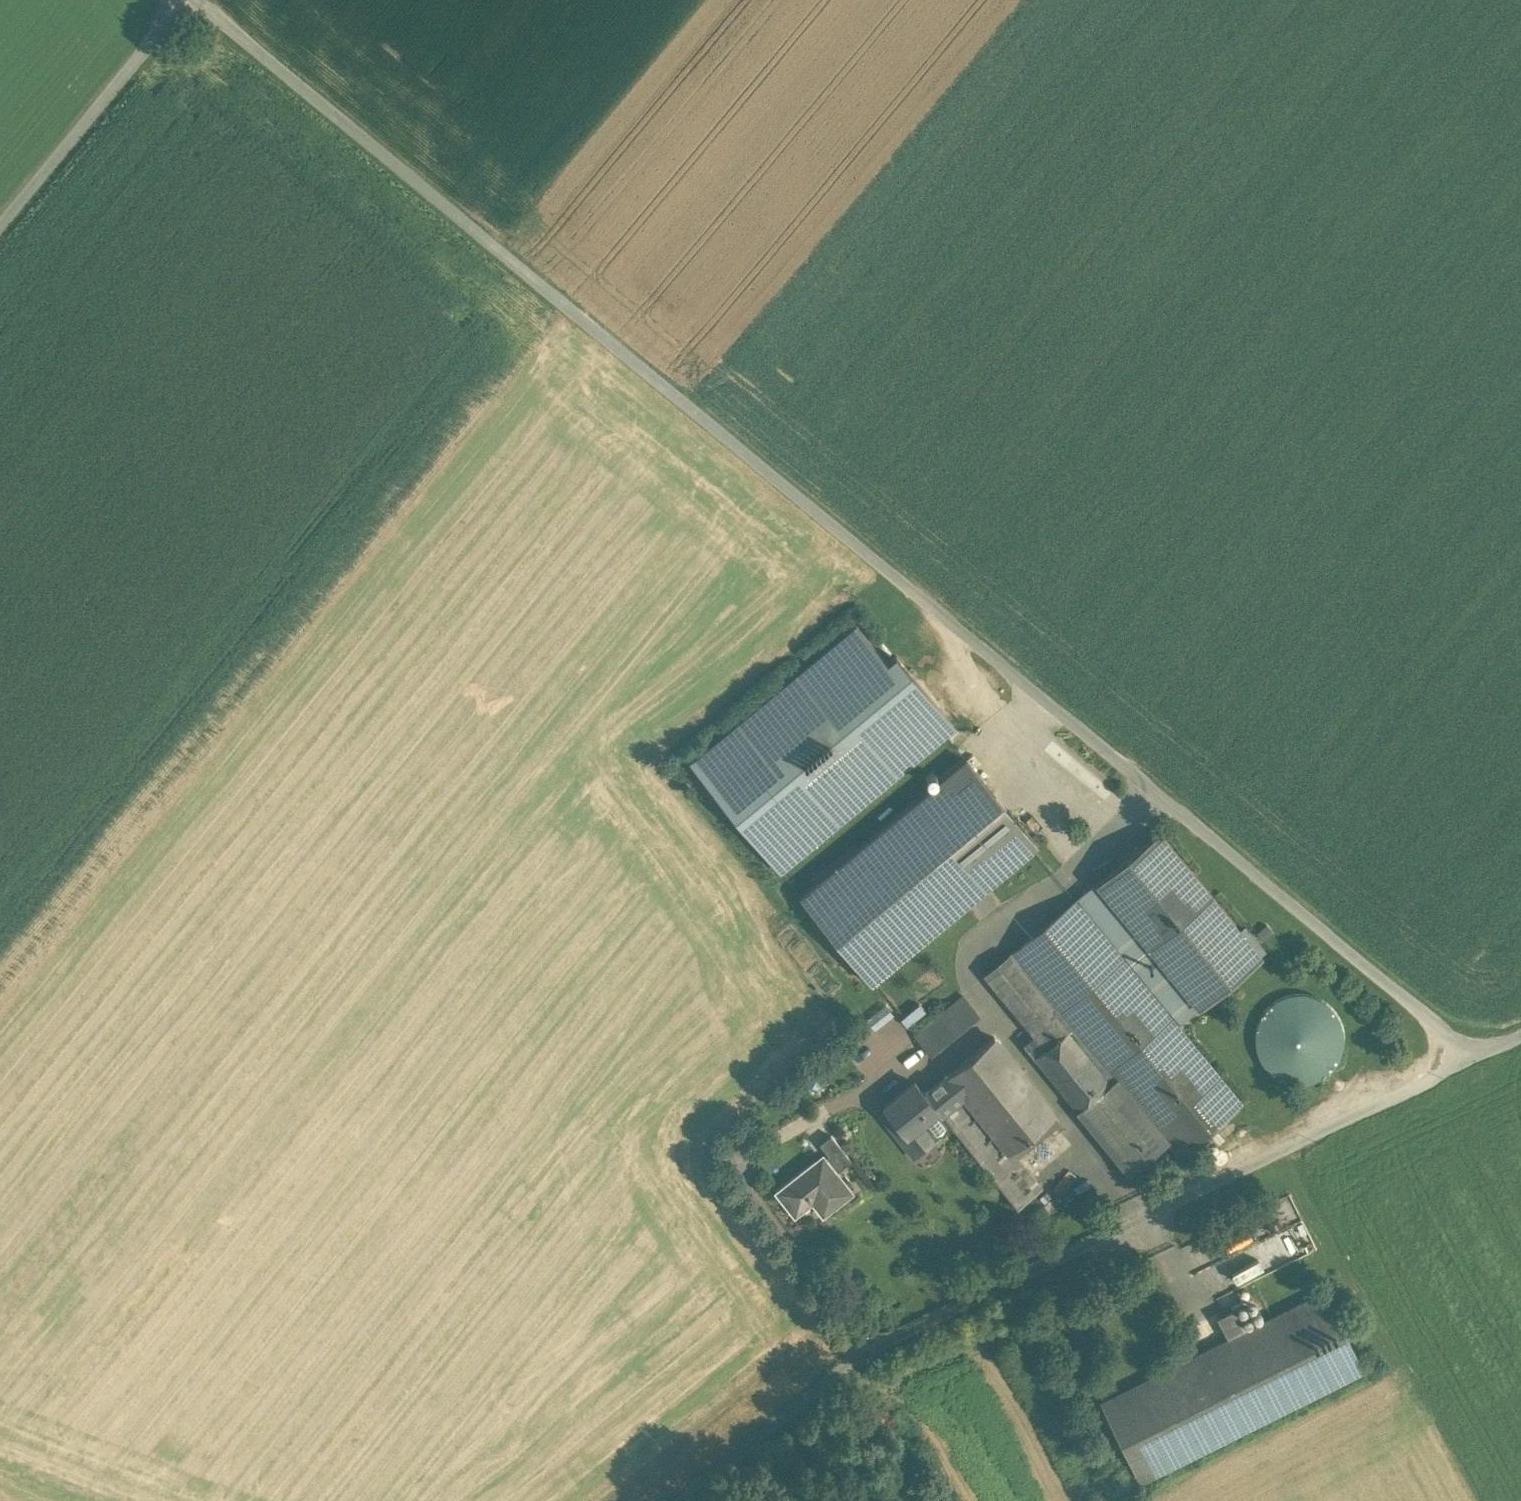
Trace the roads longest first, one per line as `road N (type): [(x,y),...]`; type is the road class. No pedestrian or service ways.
road 1 (unclassified): [(188,0),(1149,779),(1474,1056)]
road 2 (unclassified): [(1474,1056),(887,1338),(683,1500)]
road 3 (unclassified): [(184,0),(0,224)]

